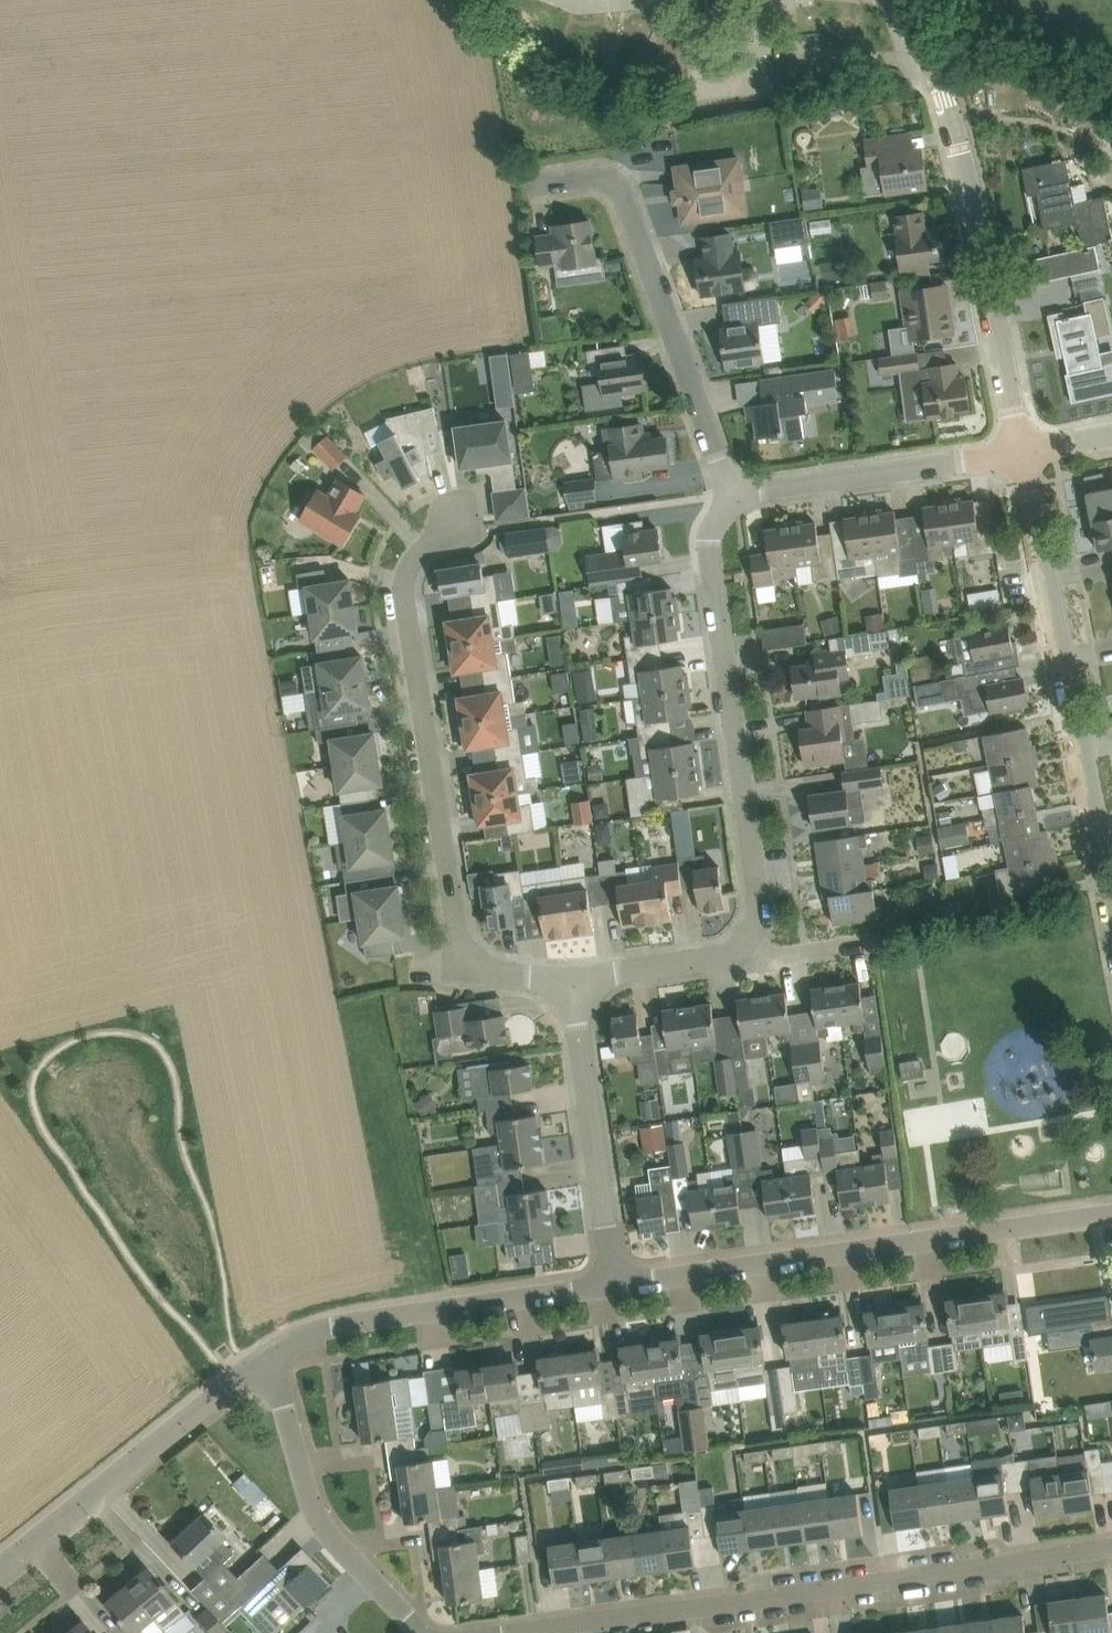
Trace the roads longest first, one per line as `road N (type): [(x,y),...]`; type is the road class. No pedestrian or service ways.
road 1 (residential): [(507,1632),(1111,1546)]
road 2 (residential): [(569,977),(521,975),(466,958),(455,927),(407,569),(425,542),(469,533)]
road 3 (residential): [(614,1280),(1111,1213)]
road 4 (residential): [(1025,456),(944,97),(911,0)]
road 5 (residential): [(746,940),(758,911),(712,563),(722,499),(734,493)]
road 6 (residential): [(1111,899),(1025,456)]
road 7 (residential): [(734,493),(622,191),(610,177),(529,186)]
road 8 (residential): [(270,1359),(360,1316),(614,1280)]
road 9 (residential): [(0,1569),(270,1359)]
road 10 (residential): [(427,1632),(338,1547),(314,1510),(270,1359)]
road 11 (residential): [(614,1280),(569,977)]
road 12 (residential): [(734,493),(1025,456)]
road 13 (residential): [(569,977),(725,956),(746,940)]
road 14 (residential): [(746,940),(772,957),(884,945)]

